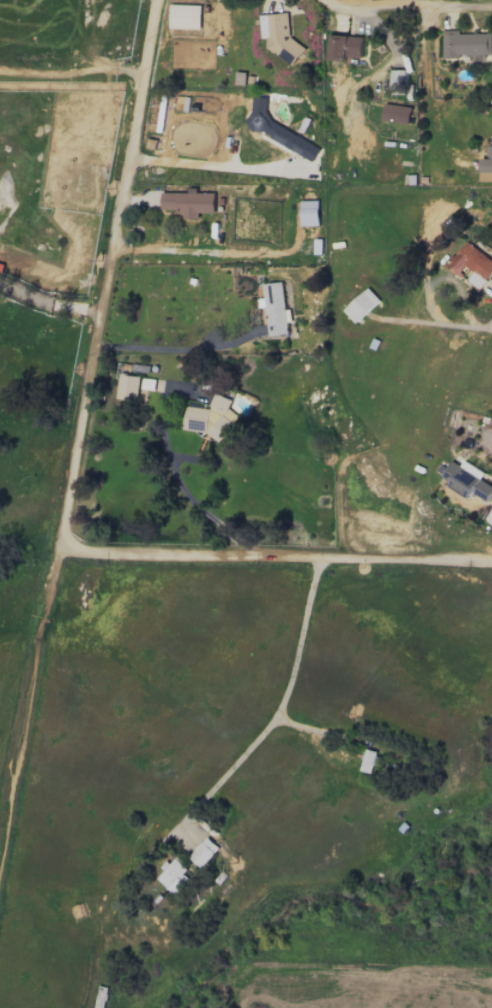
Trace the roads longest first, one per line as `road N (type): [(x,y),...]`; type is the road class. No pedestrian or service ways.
road 1 (residential): [(72,544),(63,506),(156,0)]
road 2 (residential): [(72,544),(89,553),(491,560)]
road 3 (track): [(0,879),(53,572),(72,544)]

